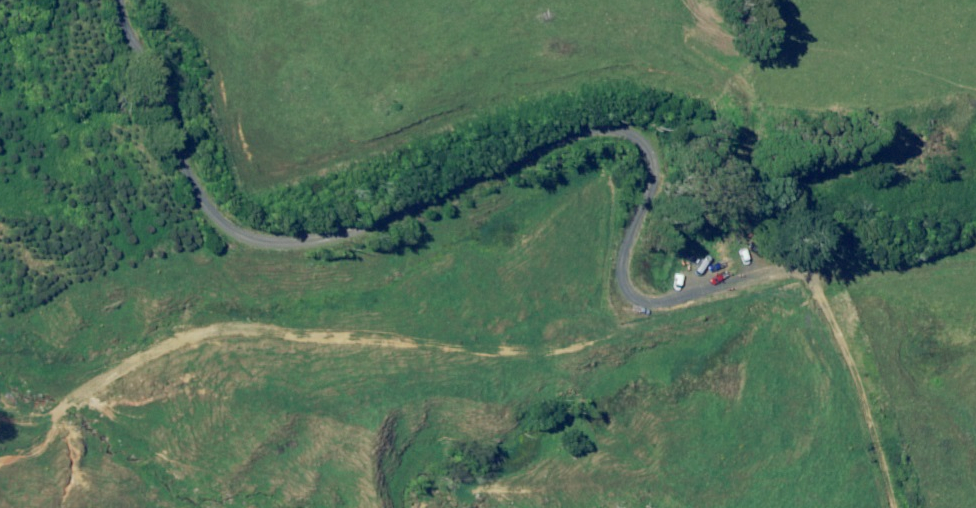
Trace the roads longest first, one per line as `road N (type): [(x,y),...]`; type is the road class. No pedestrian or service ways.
road 1 (unclassified): [(643,172),(642,144),(600,130),(346,231),(264,233),(225,213),(180,151),(125,0)]
road 2 (track): [(0,421),(17,426),(168,394),(291,356),(482,372),(634,304),(645,290)]
road 3 (track): [(643,172),(629,236),(630,276),(645,290),(670,295),(764,272),(801,271),(822,287),(899,507)]

